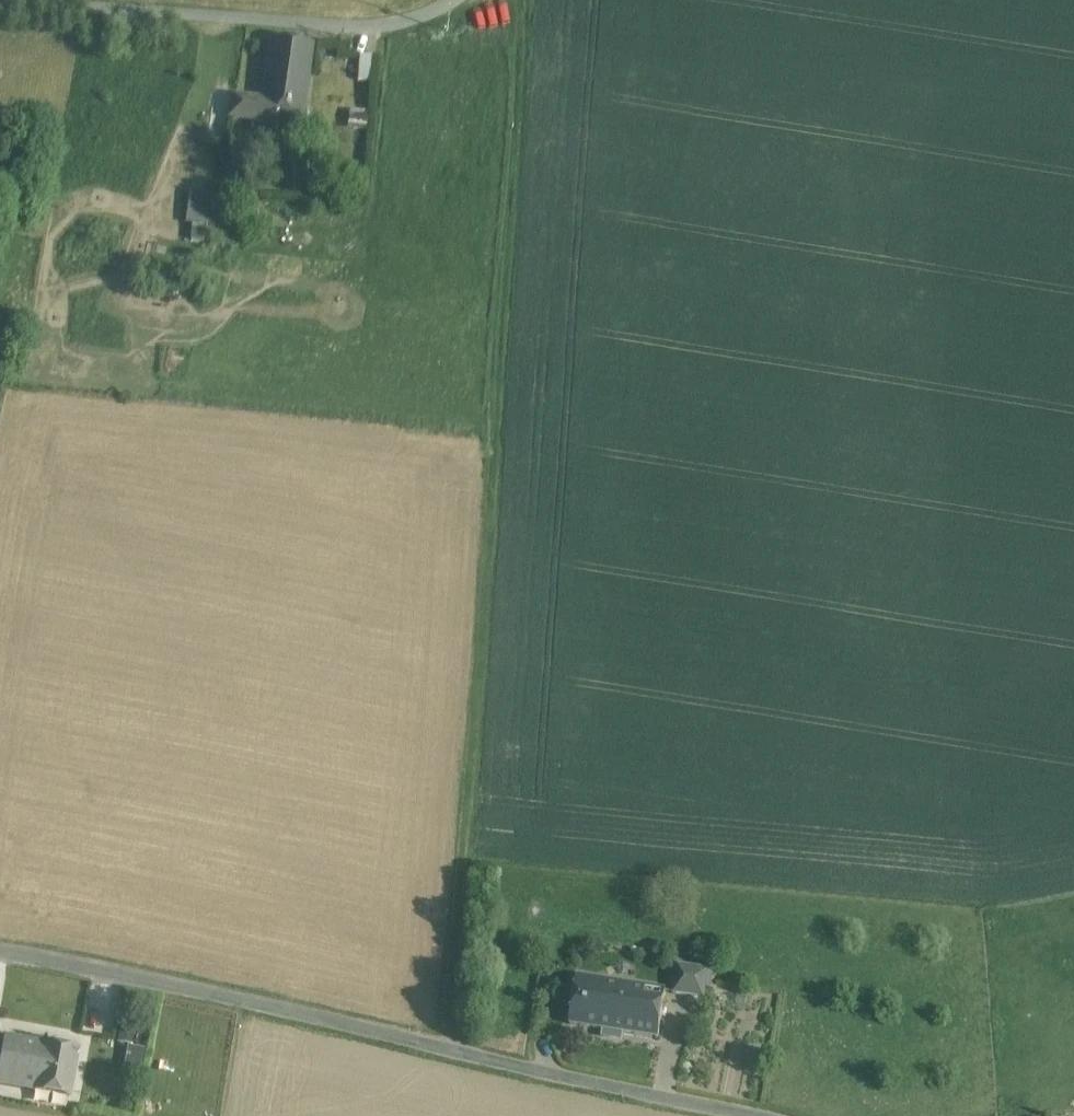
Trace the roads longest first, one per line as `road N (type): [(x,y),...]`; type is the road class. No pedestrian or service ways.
road 1 (residential): [(746,1115),(0,947)]
road 2 (residential): [(504,0),(464,22),(0,3)]

